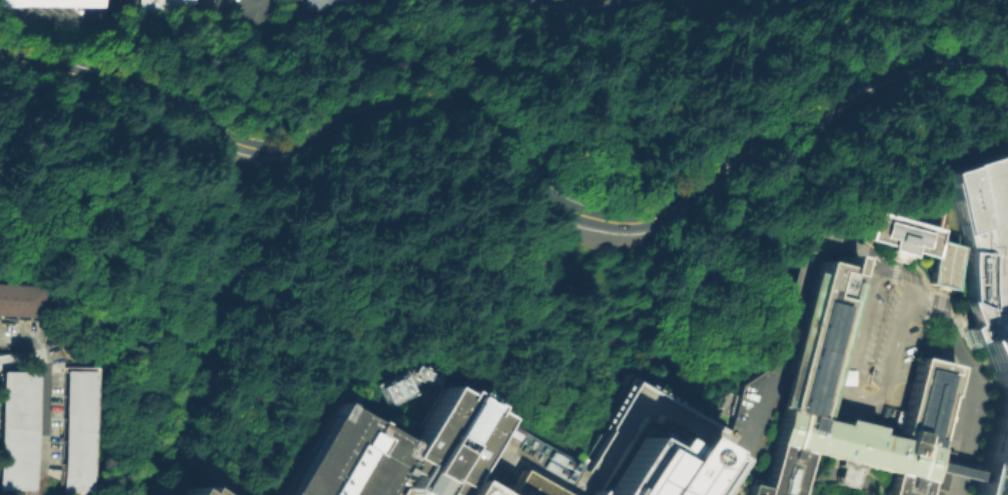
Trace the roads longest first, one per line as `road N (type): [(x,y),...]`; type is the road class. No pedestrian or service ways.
road 1 (tertiary): [(0,60),(153,98),(234,141),(269,149),(399,105),(455,111),(516,149),(575,206),(626,223),(680,211),(776,148),(930,76),(966,67),(1007,75)]
road 2 (secondary): [(498,0),(582,12),(666,0)]

